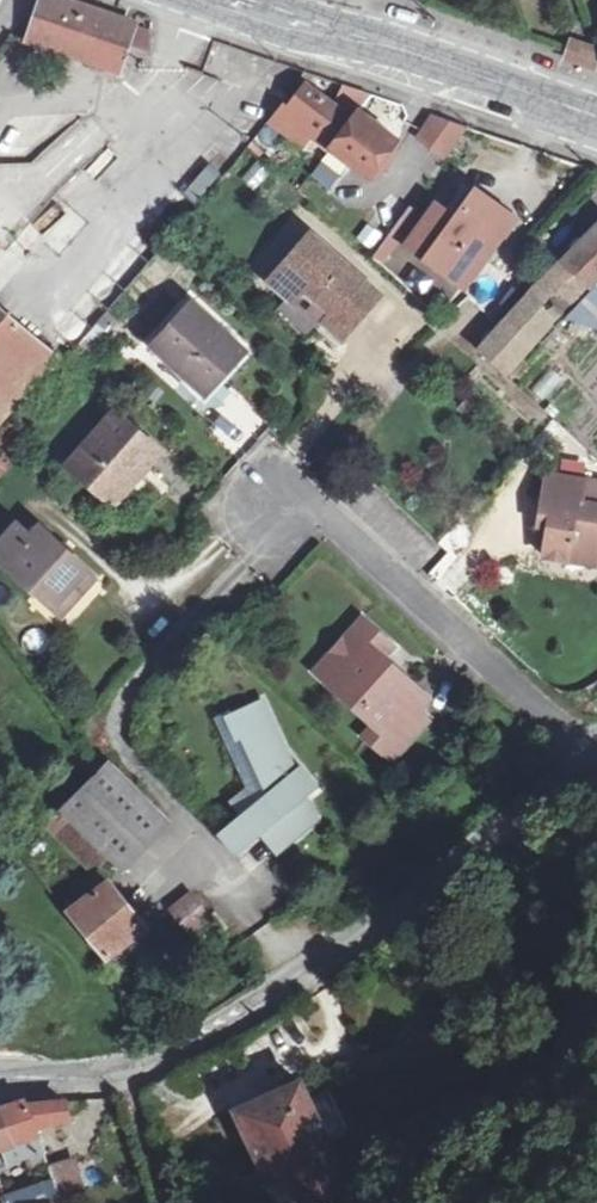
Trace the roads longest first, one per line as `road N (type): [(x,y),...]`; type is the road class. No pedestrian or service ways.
road 1 (secondary): [(596,758),(413,900),(196,1043),(123,1071),(0,1082)]
road 2 (residential): [(596,758),(334,525),(273,511)]
road 3 (secondary): [(219,0),(396,48),(596,119)]

